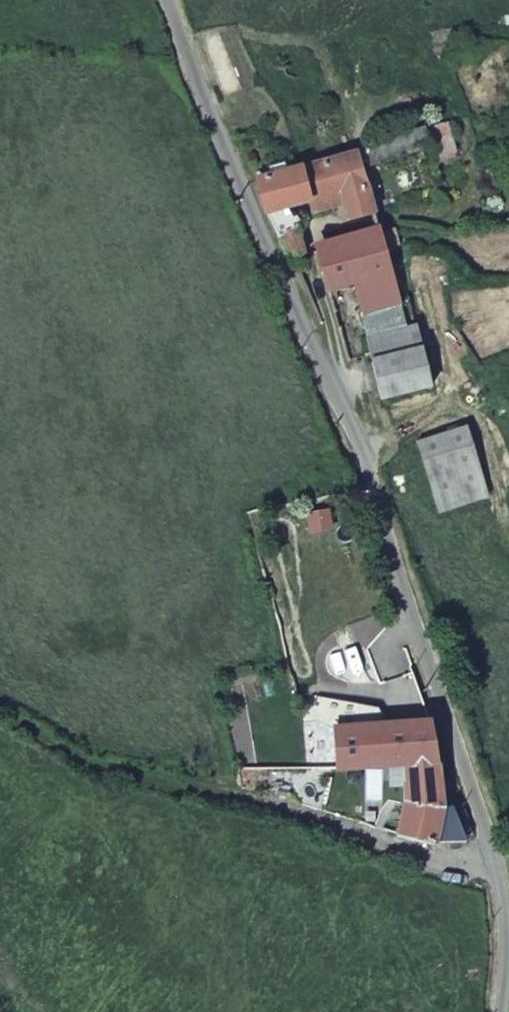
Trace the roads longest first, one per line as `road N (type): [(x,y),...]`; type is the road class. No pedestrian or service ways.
road 1 (unclassified): [(501,1011),(499,886),(414,614),(168,0)]
road 2 (track): [(0,713),(127,779),(319,820)]

